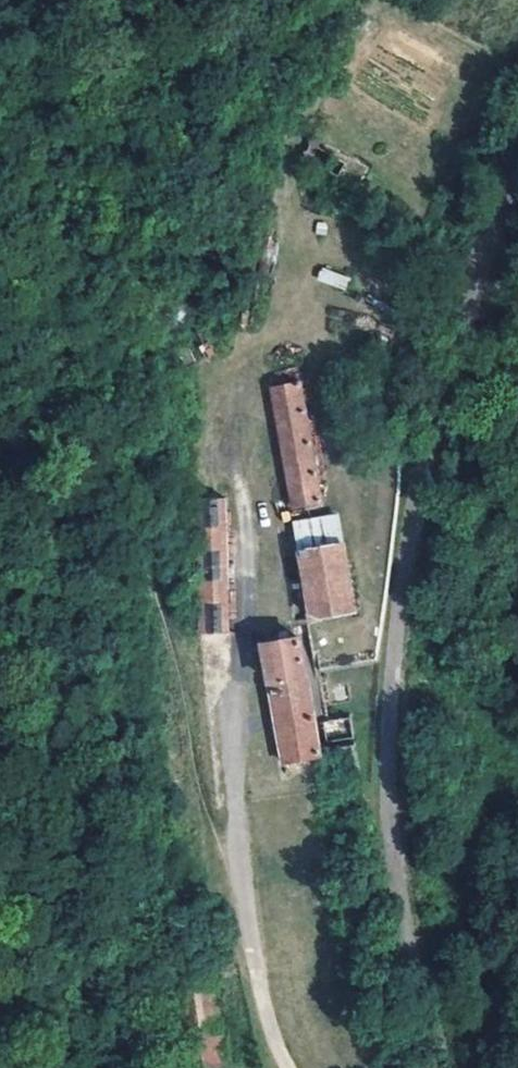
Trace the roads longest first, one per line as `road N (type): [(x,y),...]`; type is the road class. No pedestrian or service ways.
road 1 (unclassified): [(438,1067),(387,808),(395,633),(425,441),(471,292),(517,177)]
road 2 (unclassified): [(233,416),(243,548),(230,763),(235,885),(284,1067)]

